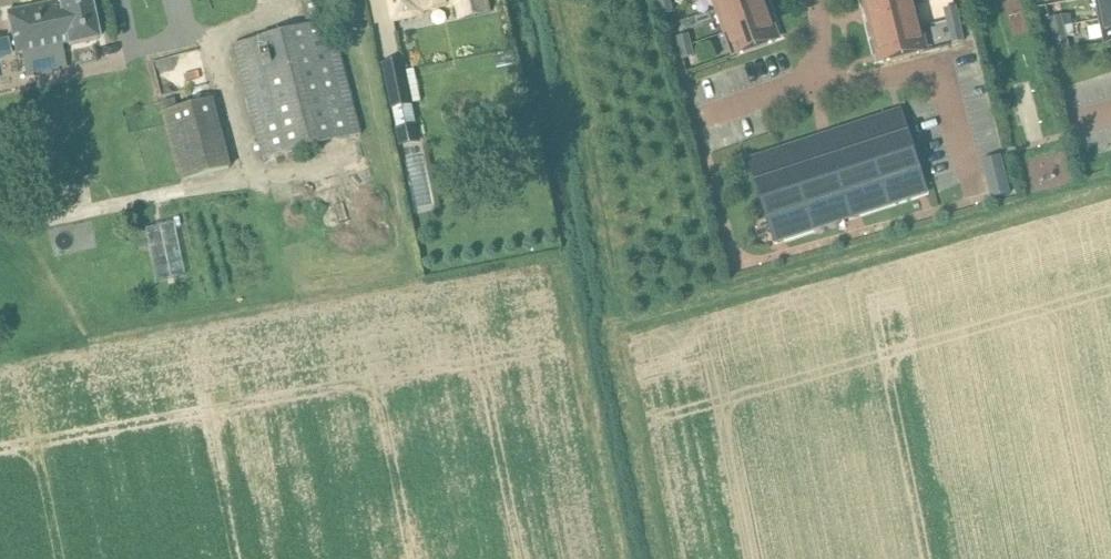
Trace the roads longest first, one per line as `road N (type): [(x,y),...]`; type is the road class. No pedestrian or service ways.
road 1 (unclassified): [(818,76),(845,84),(938,64),(977,197)]
road 2 (unclassified): [(818,76),(703,117)]

